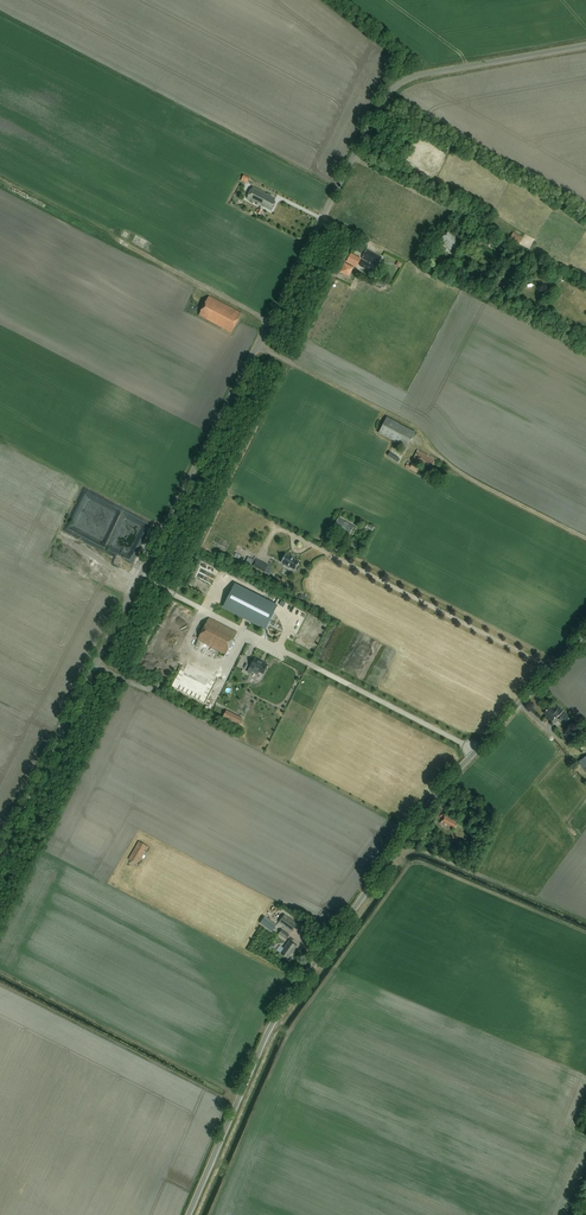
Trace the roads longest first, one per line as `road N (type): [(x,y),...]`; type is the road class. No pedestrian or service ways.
road 1 (unclassified): [(0,852),(389,92),(426,74),(585,45)]
road 2 (unclassified): [(188,1214),(287,1001),(432,800),(585,633)]
road 3 (track): [(585,538),(449,466),(414,426),(256,346)]
road 4 (track): [(140,575),(476,751)]
road 5 (track): [(265,551),(279,528),(552,669)]
road 6 (track): [(331,531),(325,543),(557,664)]
road 7 (track): [(131,886),(303,981)]

